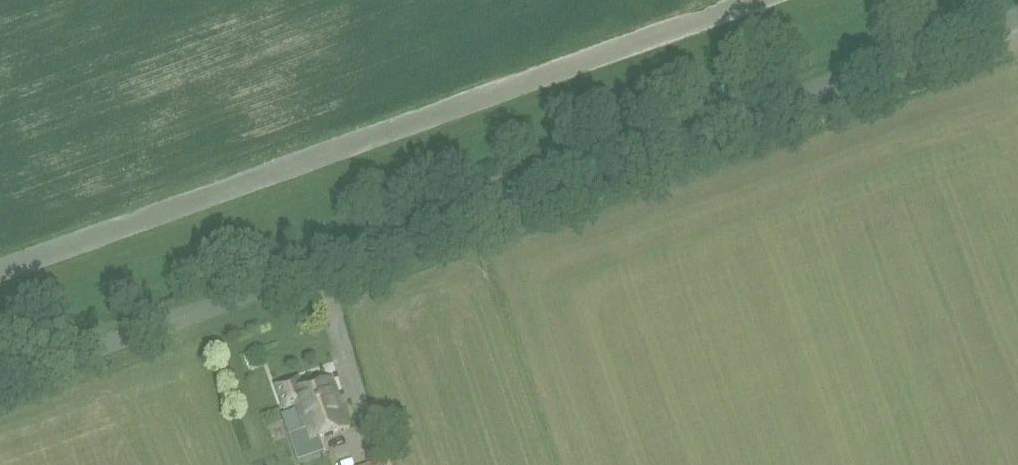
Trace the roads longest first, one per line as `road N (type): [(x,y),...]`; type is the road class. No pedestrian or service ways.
road 1 (tertiary): [(0,384),(1017,19)]

